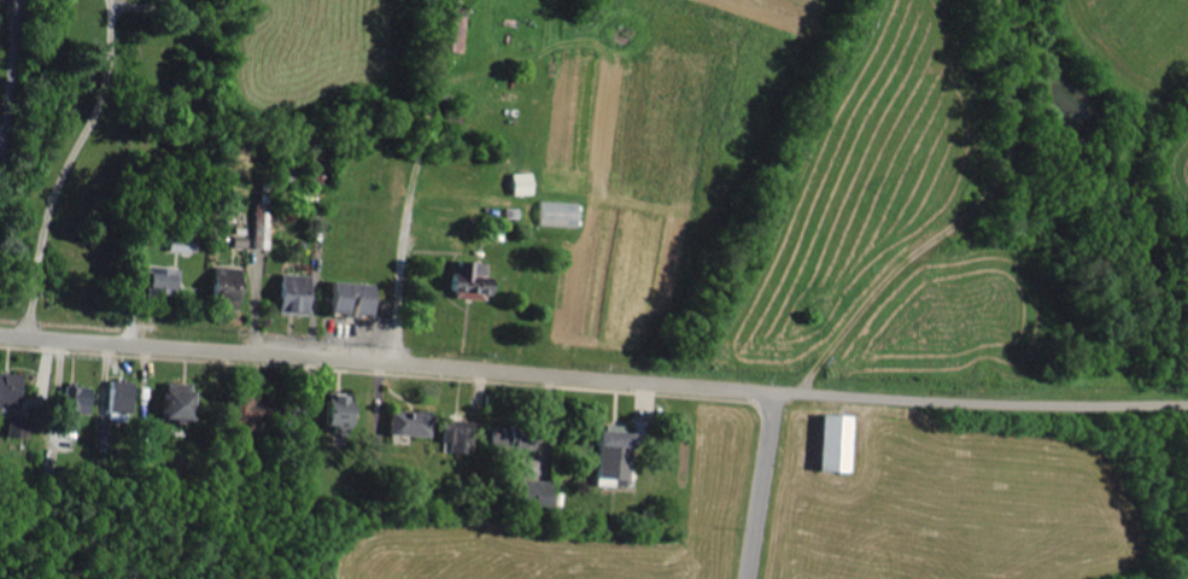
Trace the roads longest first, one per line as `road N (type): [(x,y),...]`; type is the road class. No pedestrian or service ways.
road 1 (residential): [(556,379),(0,338)]
road 2 (residential): [(1187,407),(777,394)]
road 3 (residential): [(294,361),(331,0)]
road 4 (residential): [(777,394),(556,379)]
road 5 (residential): [(21,0),(0,212)]
road 6 (residential): [(777,394),(750,578)]

